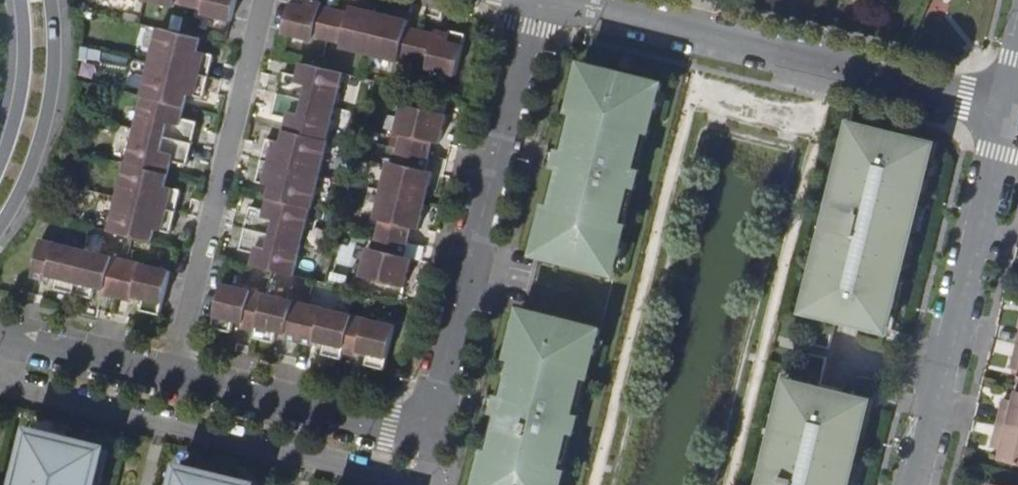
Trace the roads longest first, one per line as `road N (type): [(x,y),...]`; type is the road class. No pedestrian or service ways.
road 1 (residential): [(426,439),(533,0)]
road 2 (residential): [(1005,108),(570,0)]
road 3 (residential): [(176,378),(267,0)]
road 4 (residential): [(913,484),(1005,108)]
road 5 (residential): [(426,439),(176,378)]
road 6 (residential): [(0,197),(37,95),(37,0)]
road 7 (residential): [(176,378),(0,334)]

